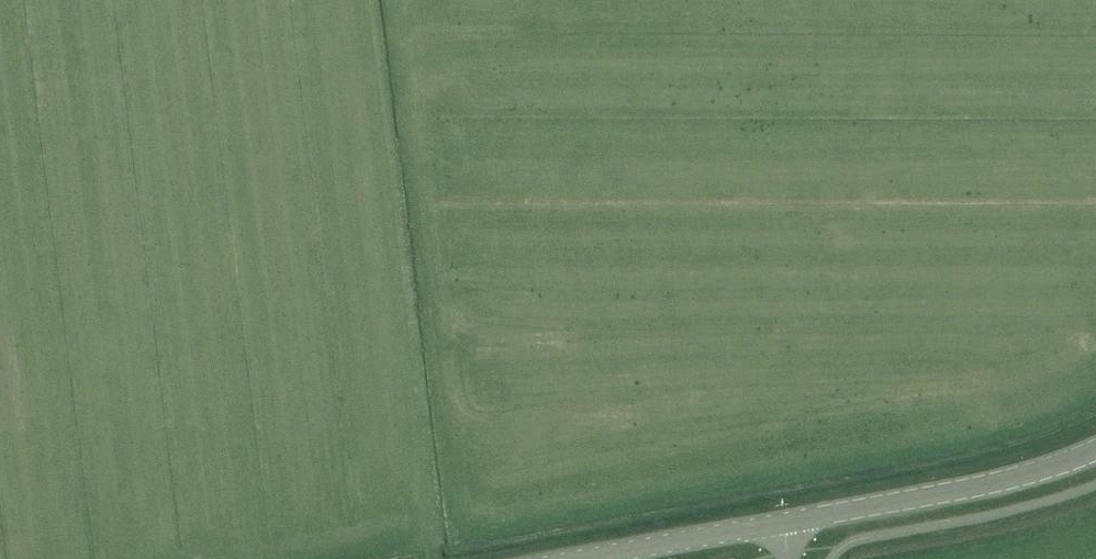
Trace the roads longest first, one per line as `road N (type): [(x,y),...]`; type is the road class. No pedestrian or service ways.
road 1 (tertiary): [(785,520),(1032,472),(1095,450)]
road 2 (tertiary): [(571,558),(785,520)]

